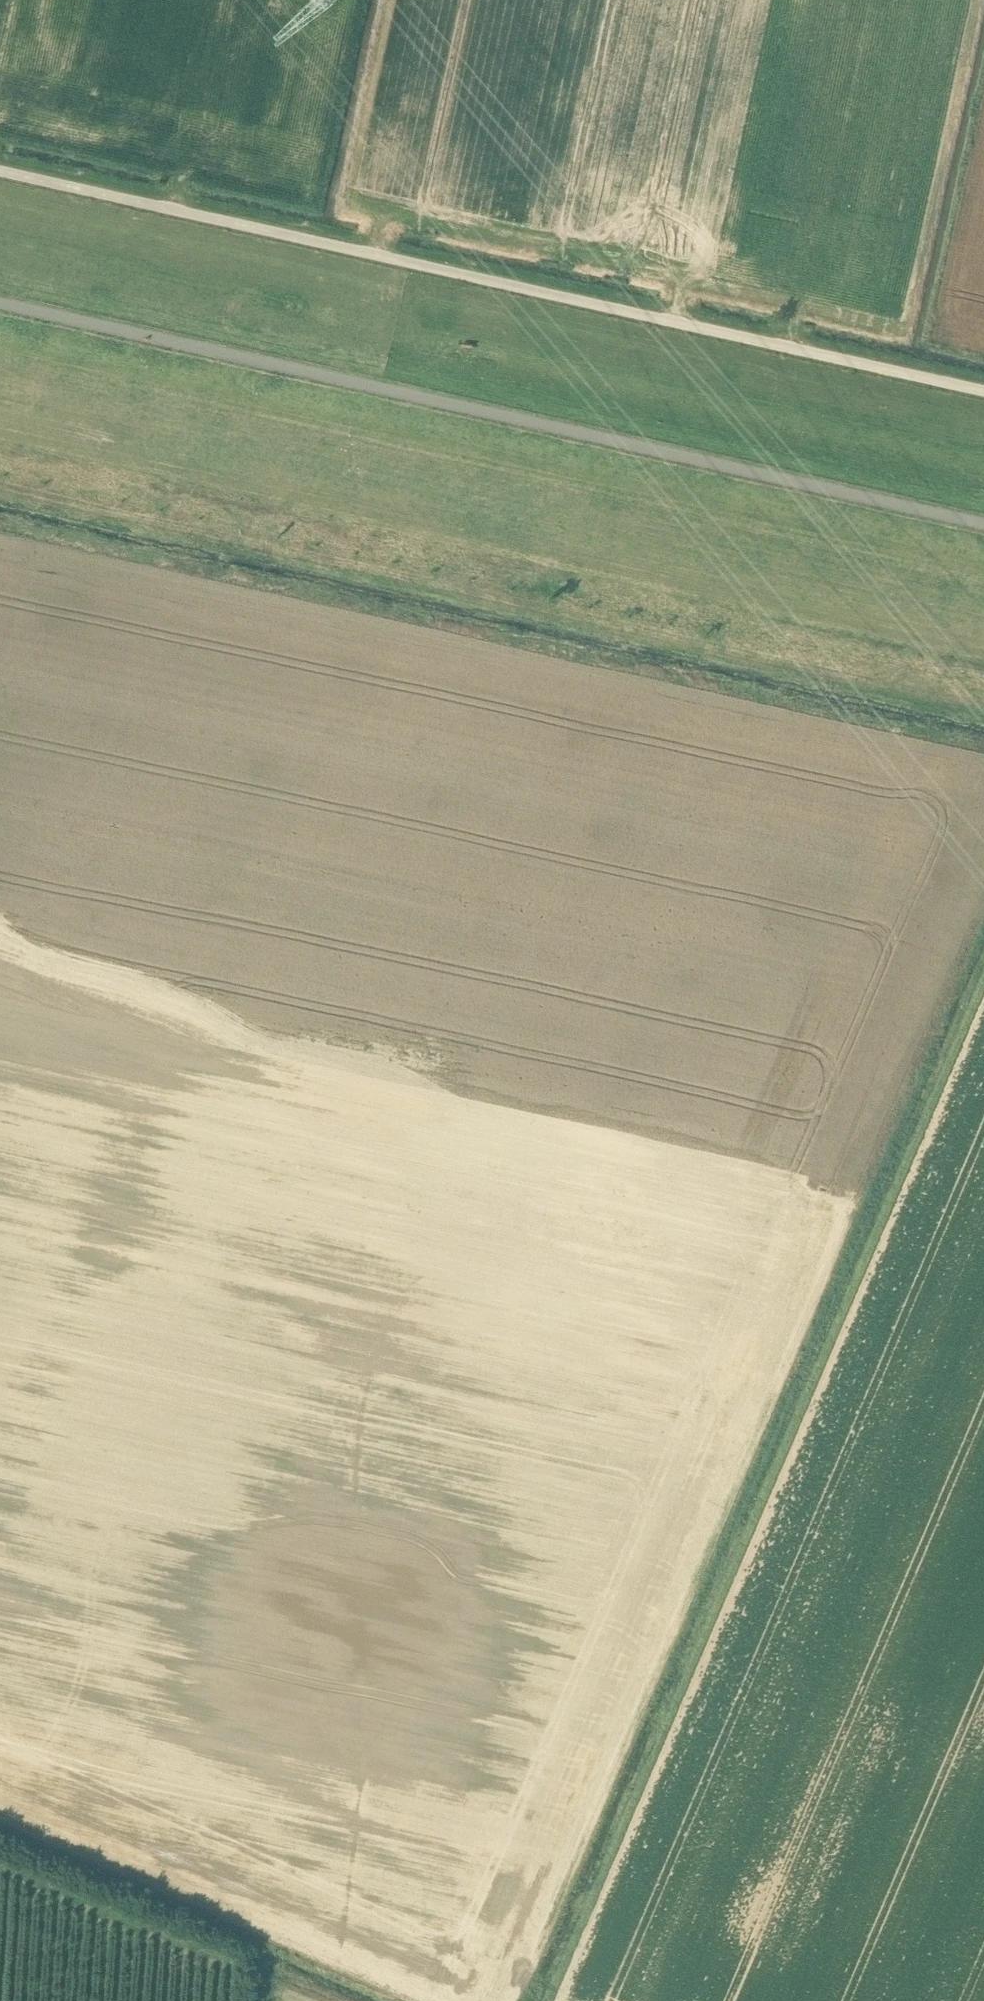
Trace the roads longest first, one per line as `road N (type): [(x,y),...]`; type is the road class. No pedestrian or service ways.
road 1 (unclassified): [(983,393),(0,171)]

